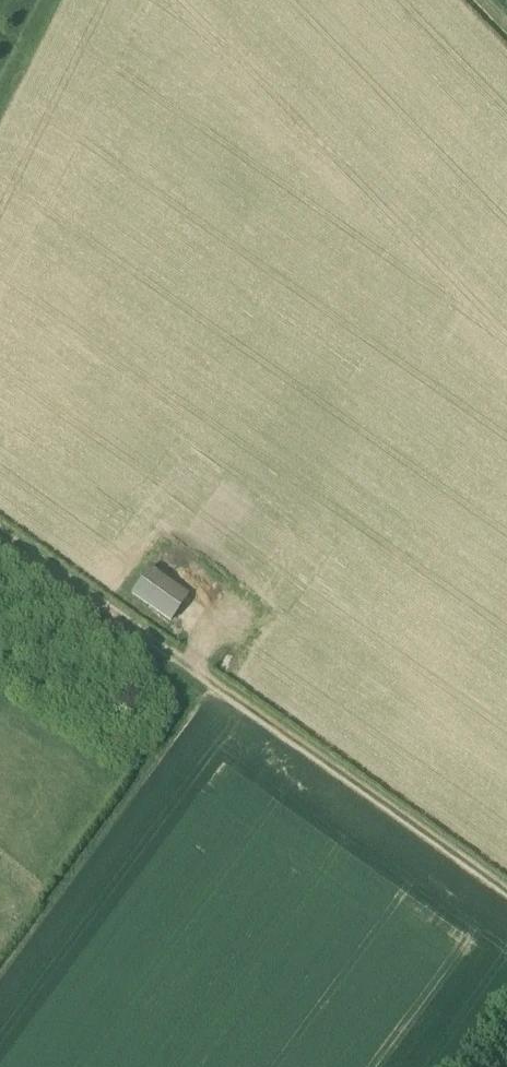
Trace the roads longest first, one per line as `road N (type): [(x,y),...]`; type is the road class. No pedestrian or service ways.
road 1 (track): [(0,527),(506,894)]

